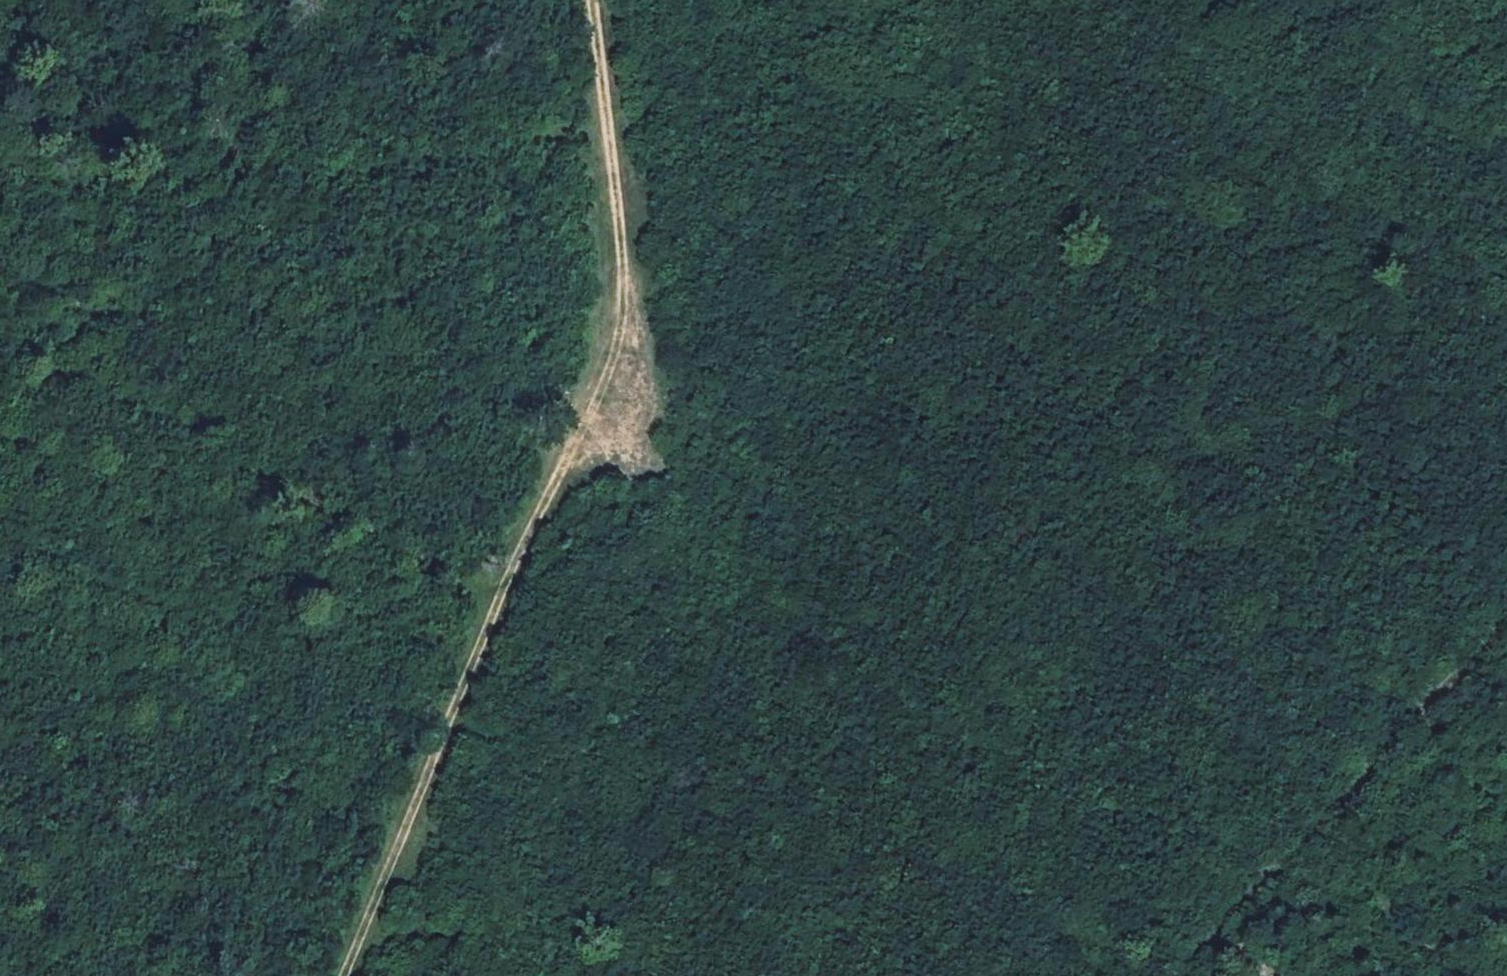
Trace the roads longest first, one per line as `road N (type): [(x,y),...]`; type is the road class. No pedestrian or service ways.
road 1 (track): [(596,0),(633,304),(346,975)]
road 2 (track): [(1506,608),(1165,975)]

